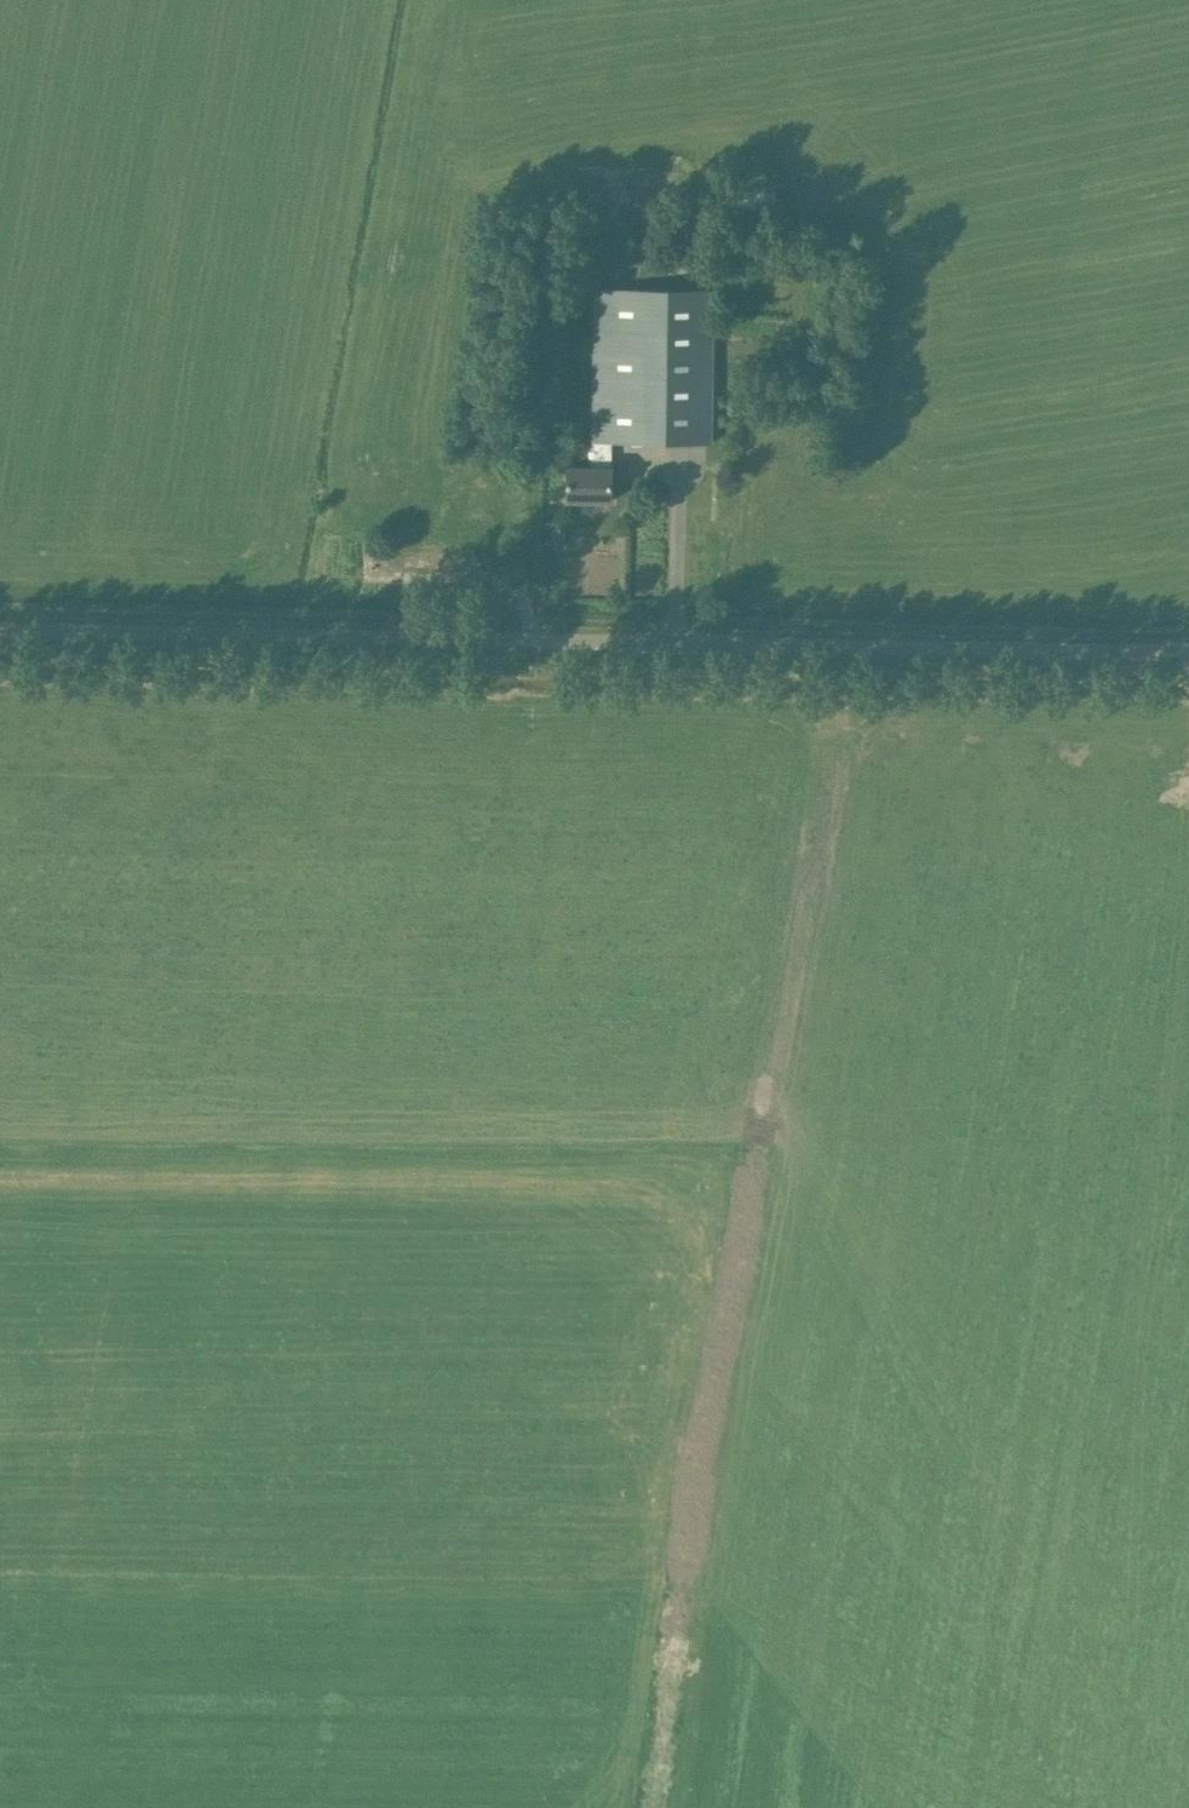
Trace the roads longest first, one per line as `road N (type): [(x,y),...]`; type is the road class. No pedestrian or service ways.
road 1 (unclassified): [(0,631),(1188,652)]

